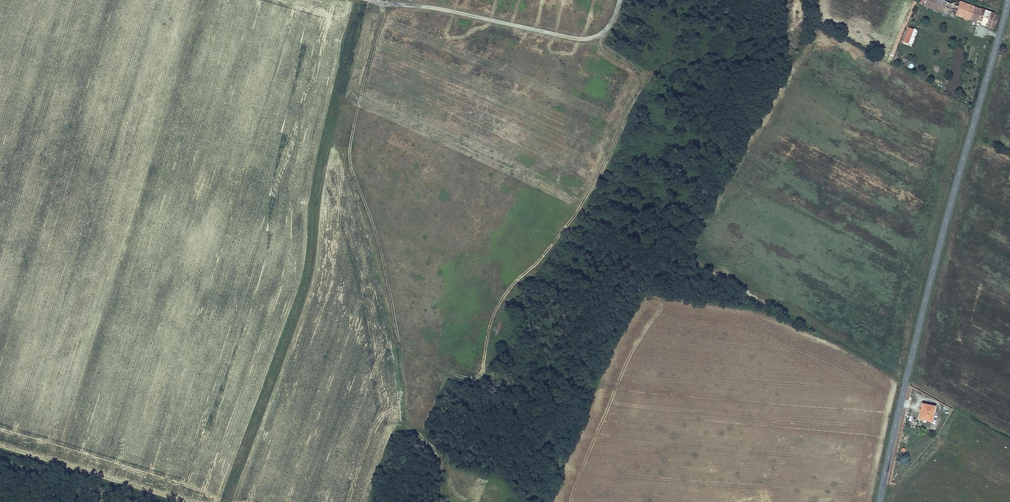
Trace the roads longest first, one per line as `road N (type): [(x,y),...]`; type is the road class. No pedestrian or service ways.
road 1 (tertiary): [(1007,0),(879,501)]
road 2 (track): [(622,0),(606,31),(577,38),(368,0)]

